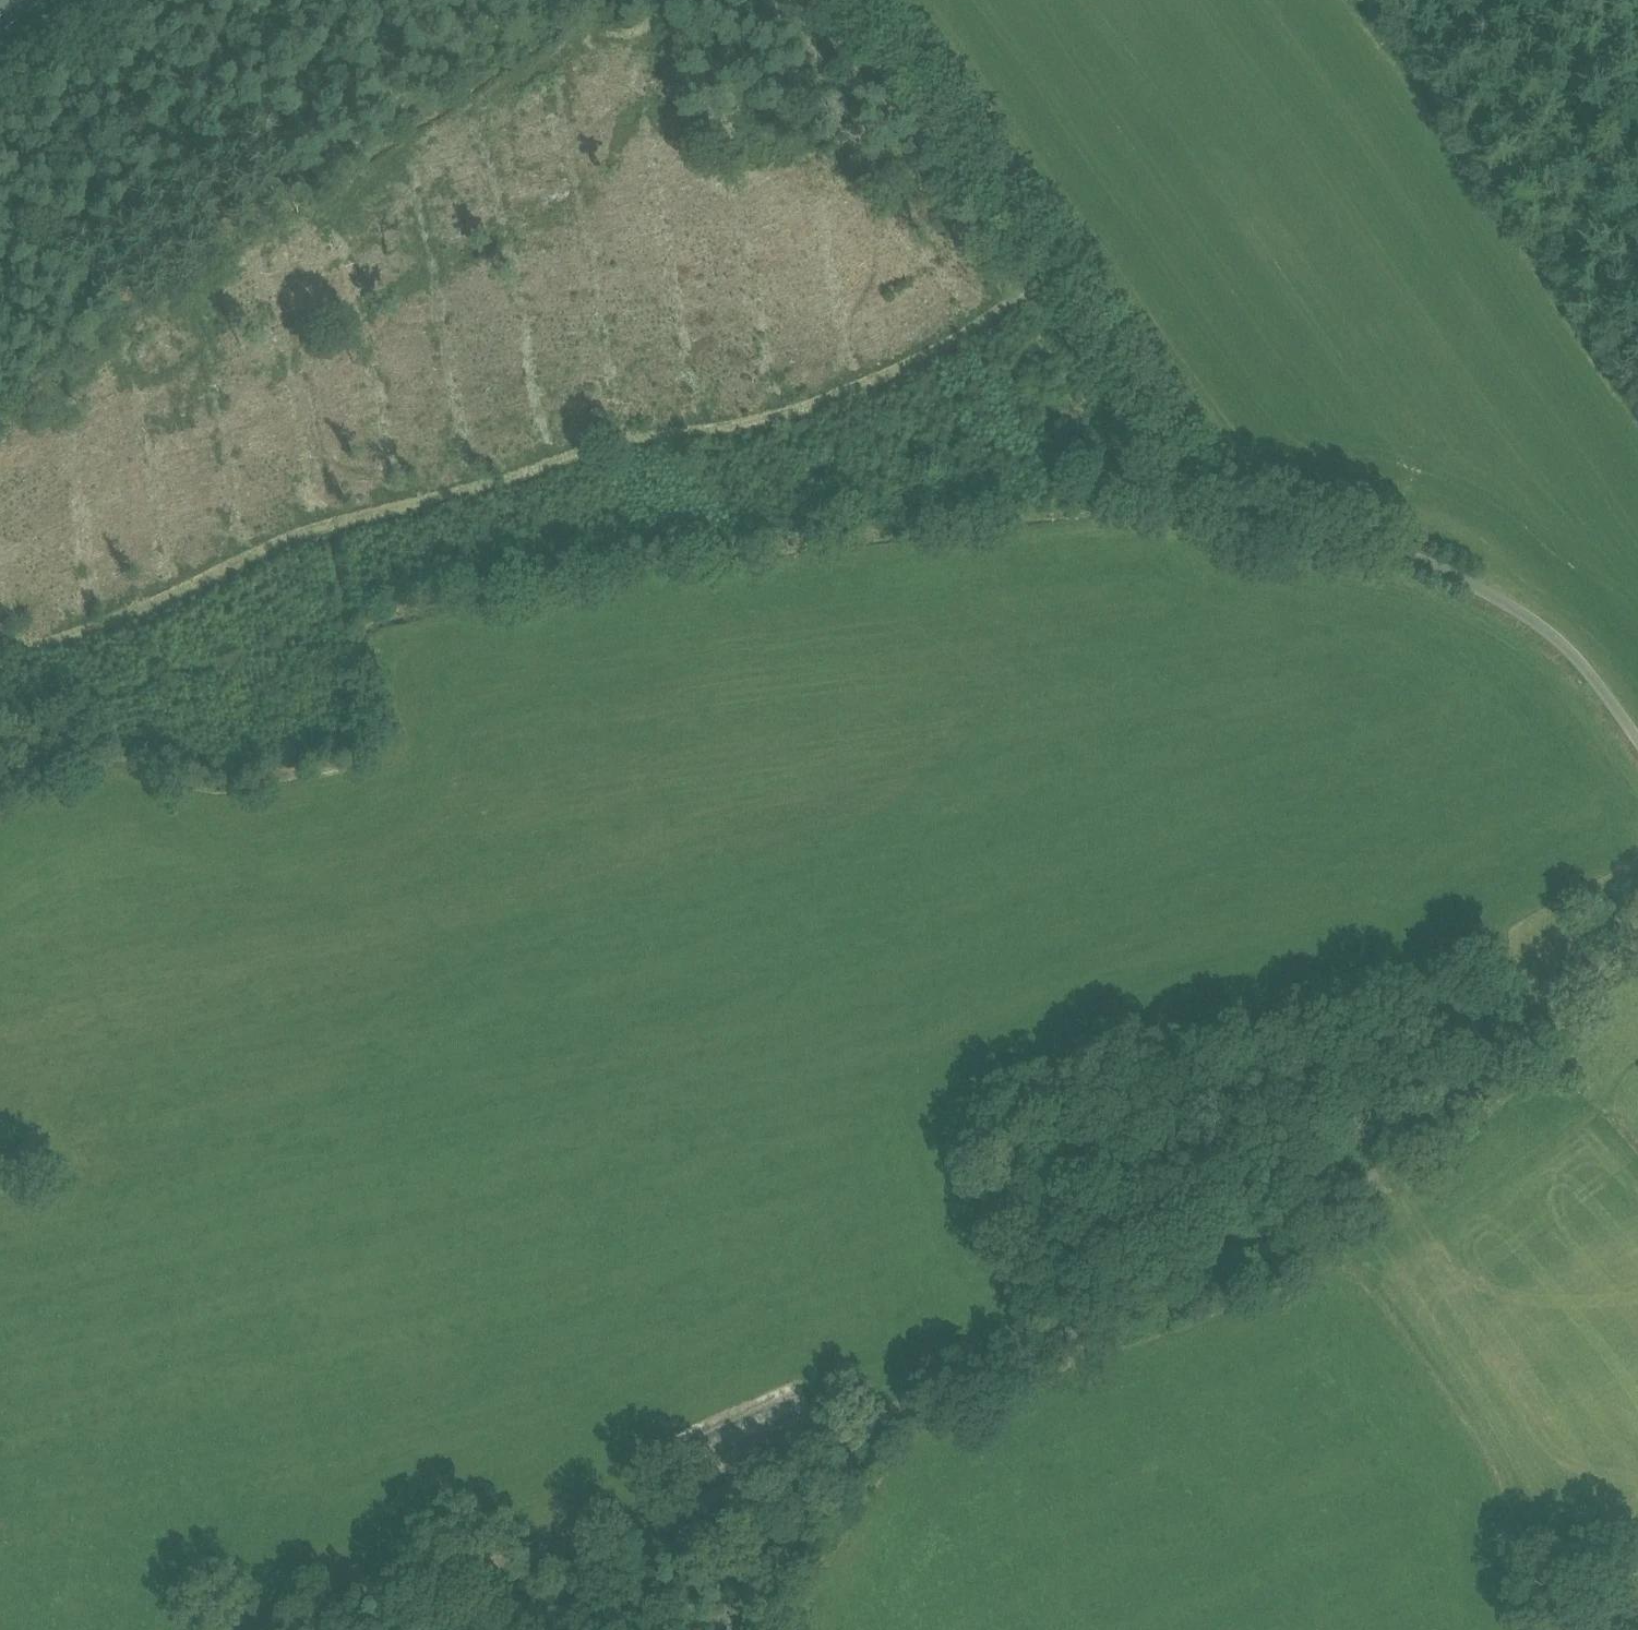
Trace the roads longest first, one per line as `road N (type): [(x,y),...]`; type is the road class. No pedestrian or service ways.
road 1 (unclassified): [(1637,920),(1533,1026),(1339,1199),(1172,1273),(1044,1346),(697,1502),(488,1566),(465,1587),(457,1629)]
road 2 (unclassified): [(865,0),(1221,503),(1281,534),(1364,544),(1412,559),(1509,606),(1556,637),(1599,682),(1637,743)]

